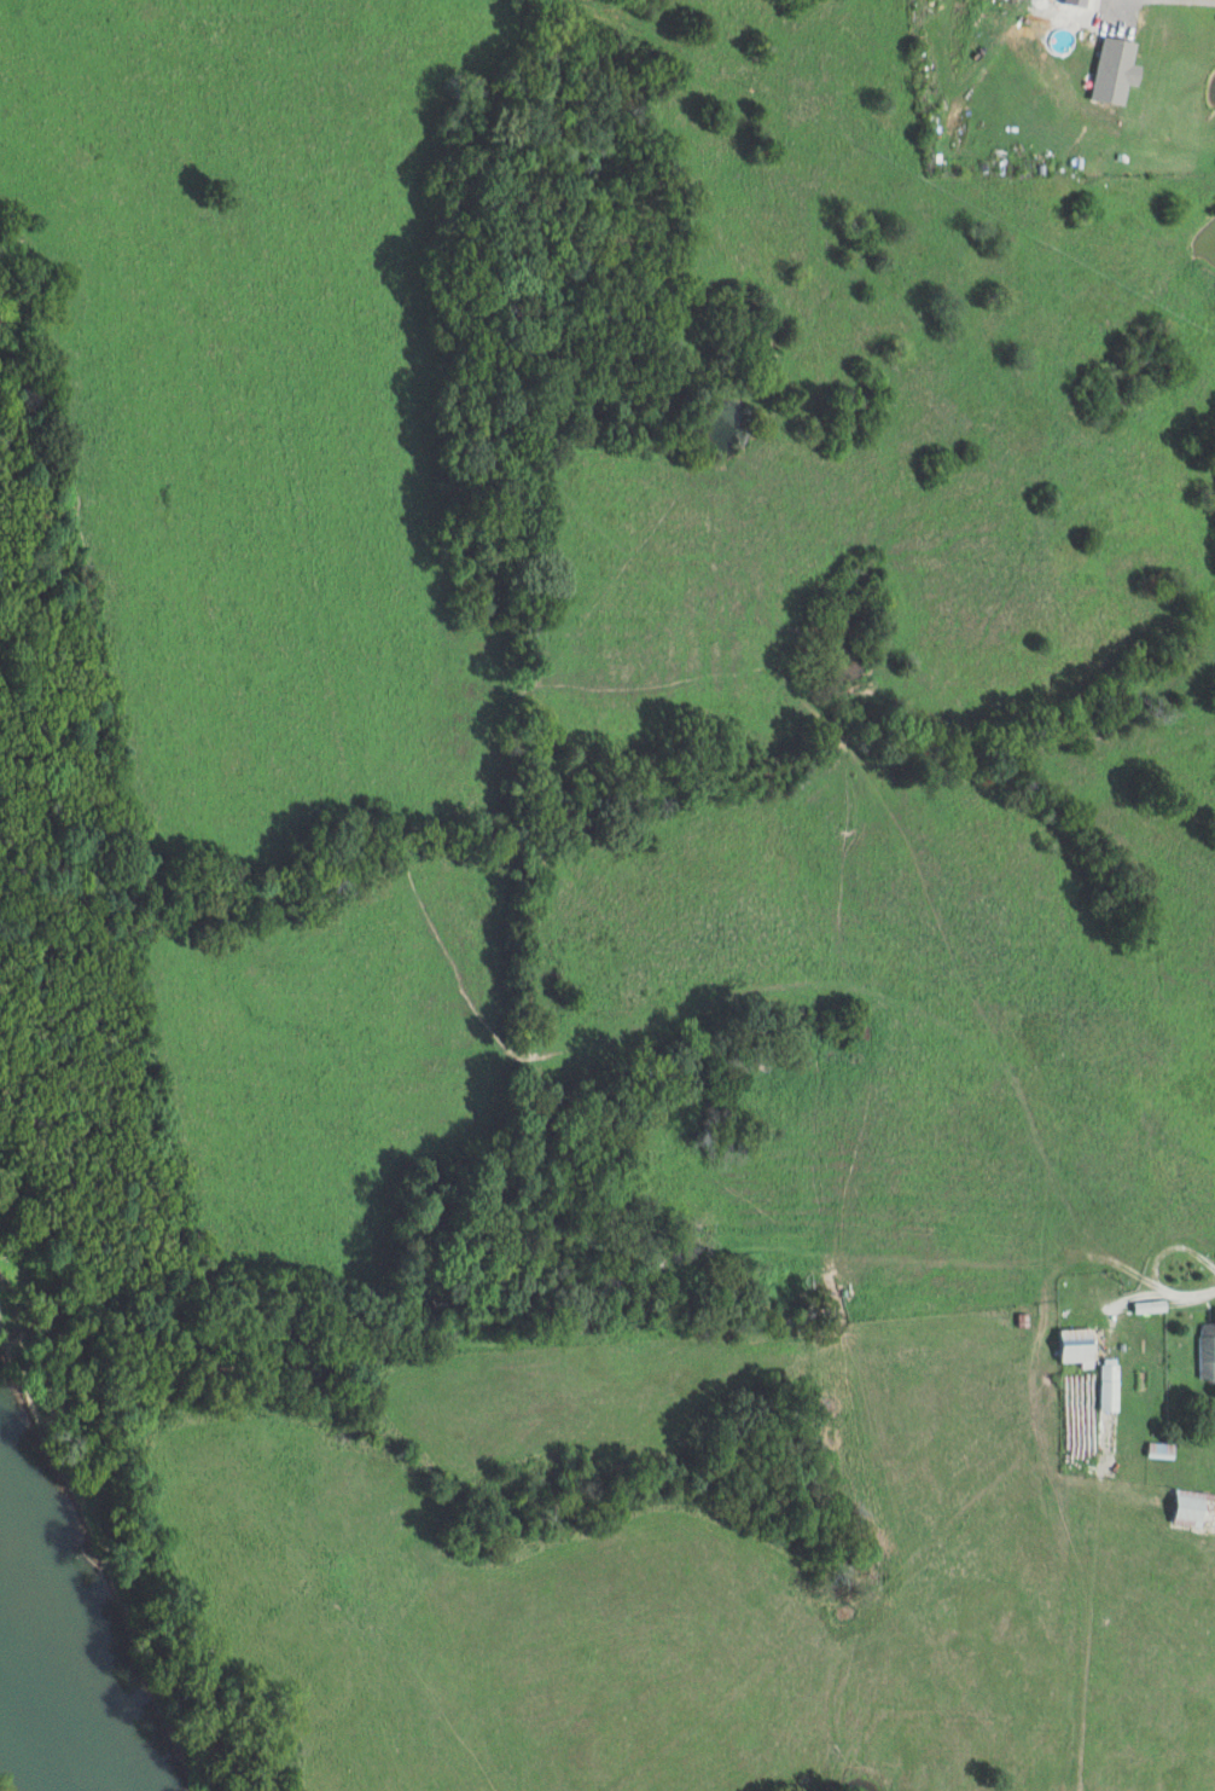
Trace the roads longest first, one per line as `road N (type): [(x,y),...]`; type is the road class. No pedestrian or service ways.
road 1 (residential): [(1214,1276),(1175,1251),(1161,1252),(1149,1280),(1185,1298),(1214,1288)]

